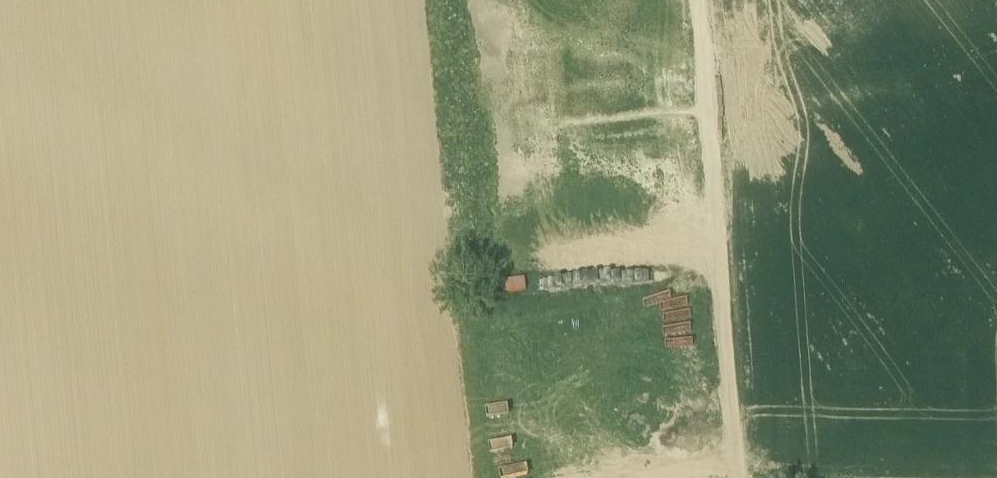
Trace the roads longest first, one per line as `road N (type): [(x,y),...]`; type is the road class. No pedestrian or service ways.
road 1 (track): [(687,0),(735,477)]

